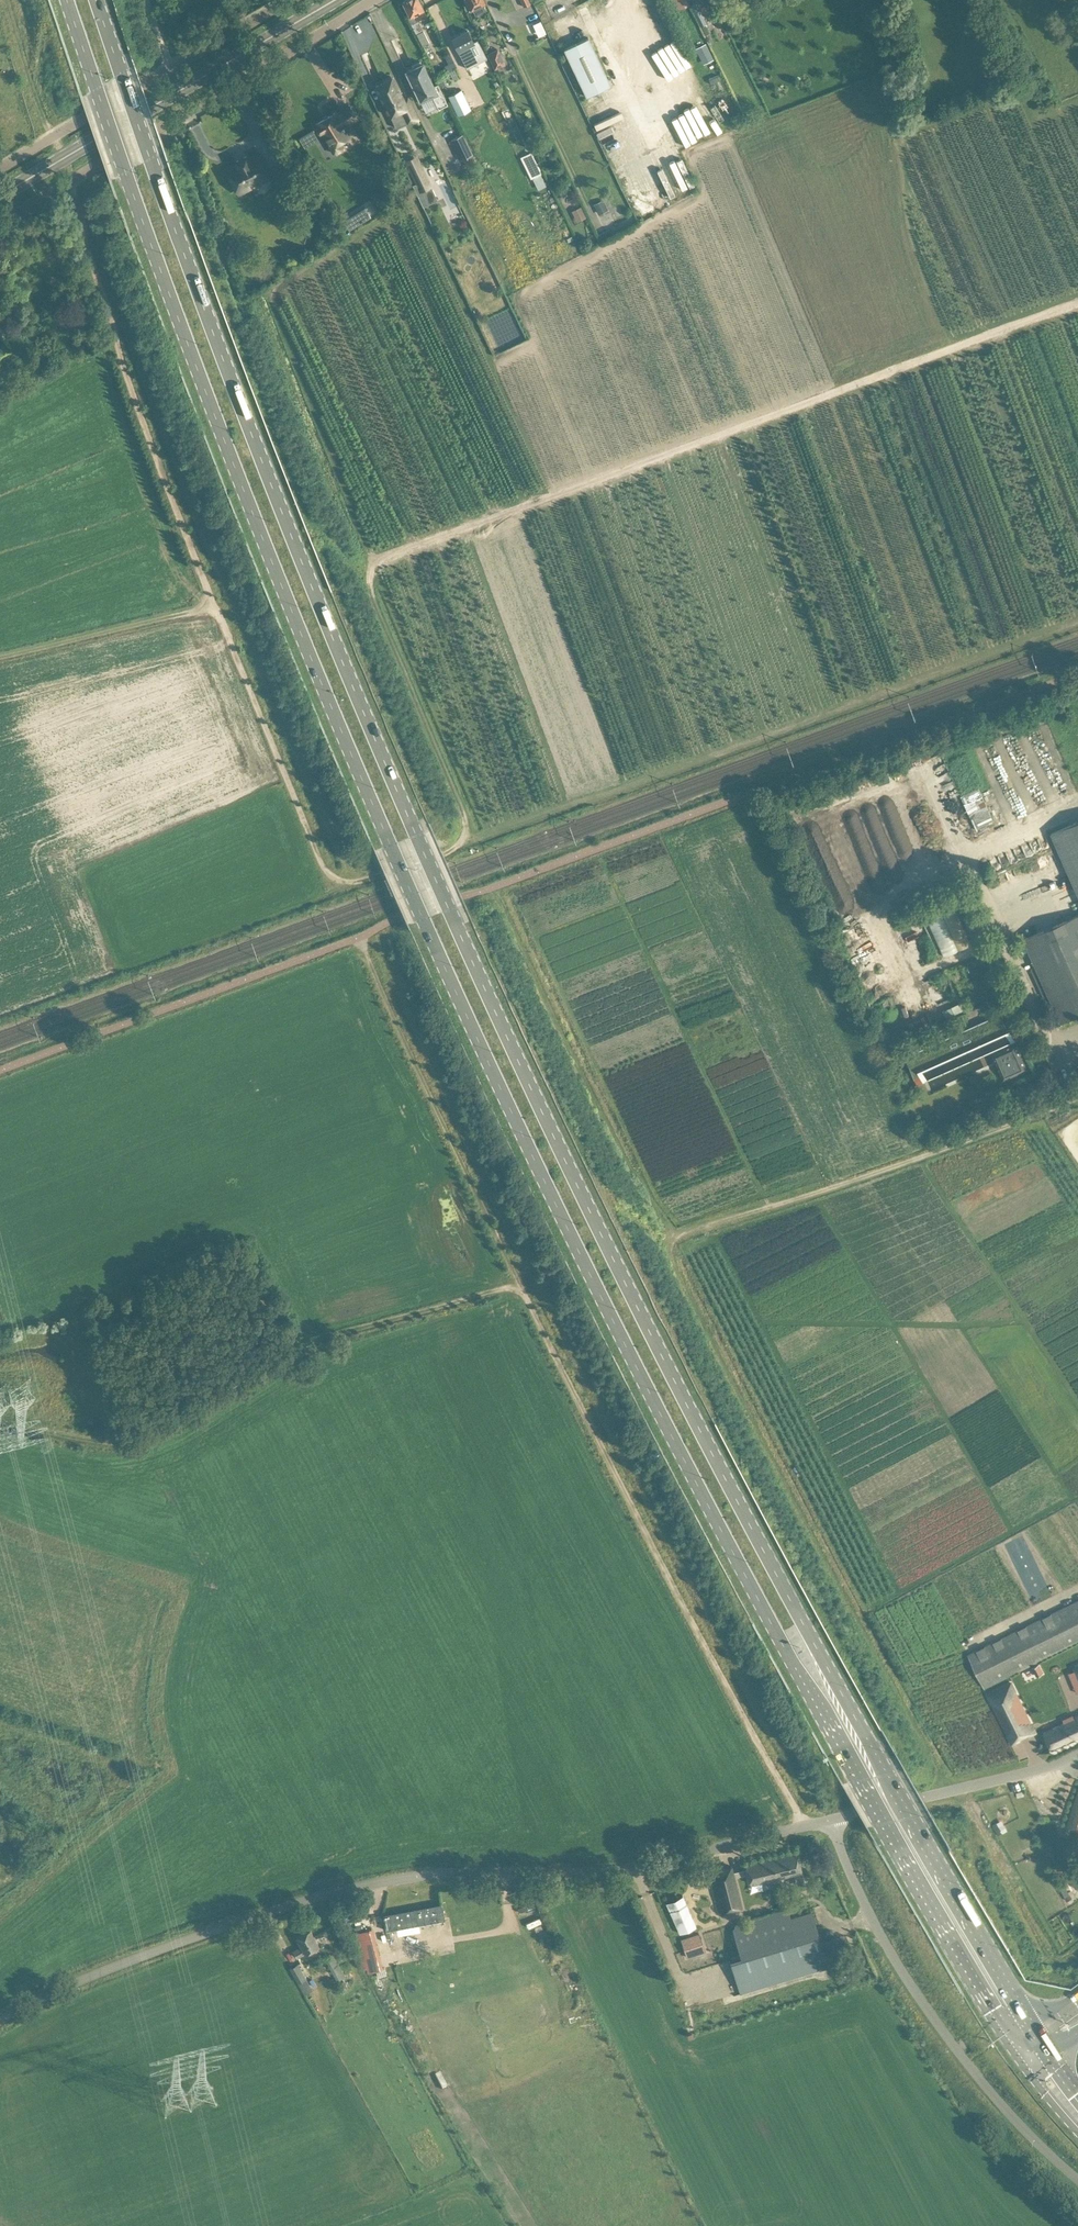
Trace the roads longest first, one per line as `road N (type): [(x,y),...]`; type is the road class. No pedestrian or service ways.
road 1 (primary): [(67,0),(263,542),(427,928),(674,1438),(1018,2057)]
road 2 (primary): [(1032,2026),(697,1423),(454,918),(290,535),(98,0)]
road 3 (track): [(1077,304),(370,565),(371,596),(467,828),(453,849),(367,880),(340,881),(322,863),(215,607)]
road 4 (unclassified): [(0,2020),(131,1960),(355,1887),(465,1873),(616,1870),(831,1819)]
road 5 (track): [(521,1284),(804,1826)]
road 6 (track): [(0,1426),(89,1446),(139,1443),(326,1336),(521,1284)]
road 7 (track): [(215,607),(115,347),(67,184)]
road 8 (unclassified): [(1077,2179),(983,2084),(902,1975),(855,1886),(831,1819)]
road 9 (residential): [(0,223),(373,0)]
road 10 (track): [(670,1243),(1077,1094)]
road 11 (secondary): [(0,196),(336,0)]
road 12 (track): [(358,938),(521,1284)]
road 13 (residential): [(0,169),(289,0)]
road 14 (unclassified): [(831,1819),(1077,1753)]
road 15 (track): [(215,607),(0,656)]
road 16 (track): [(6,0),(50,140)]

